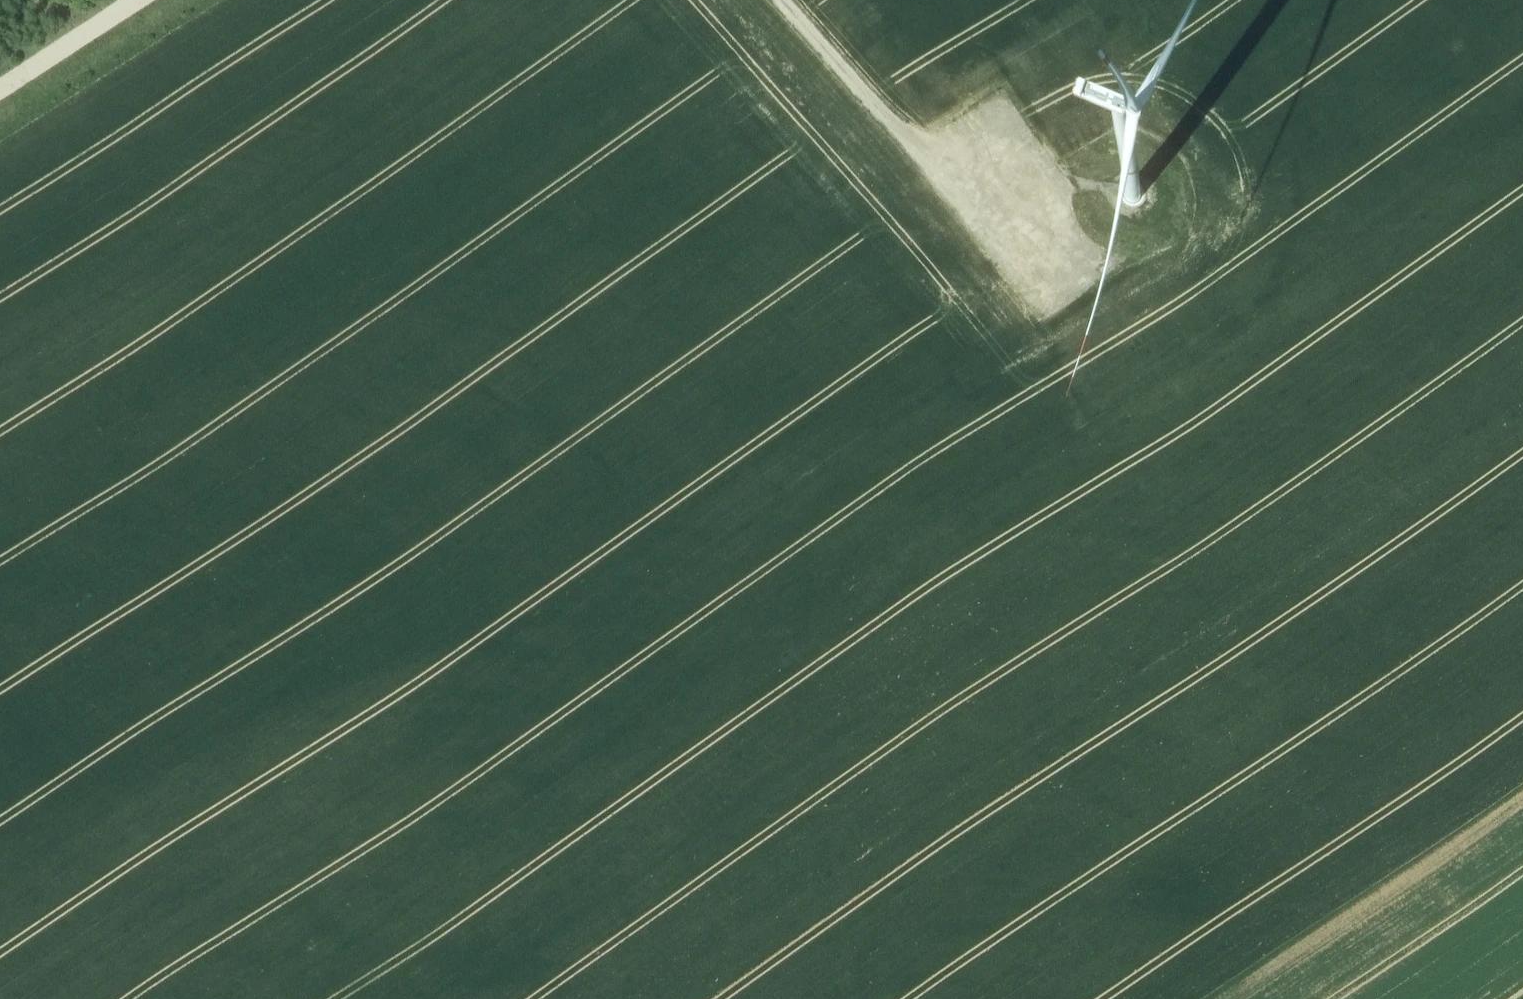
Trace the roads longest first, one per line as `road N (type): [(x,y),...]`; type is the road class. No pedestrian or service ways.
road 1 (track): [(186,0),(0,133)]
road 2 (track): [(789,0),(927,155)]

